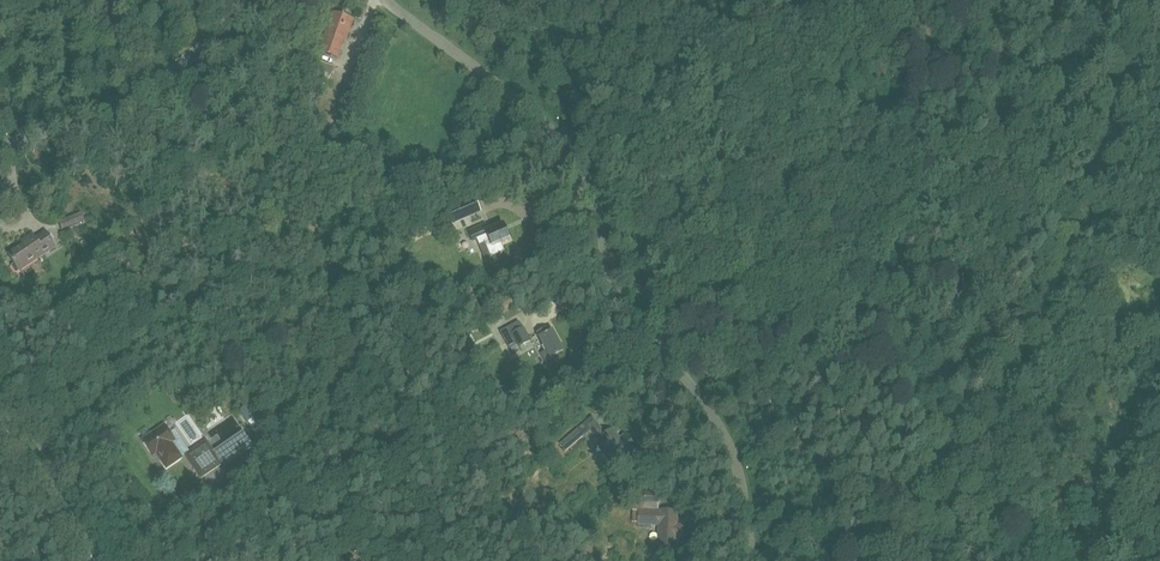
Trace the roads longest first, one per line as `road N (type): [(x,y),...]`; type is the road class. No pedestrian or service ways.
road 1 (unclassified): [(753,560),(741,475),(725,435),(618,297),(582,164),(550,128),(387,0)]
road 2 (tertiary): [(0,146),(152,84),(252,0)]
road 3 (secondary): [(93,560),(0,423)]

